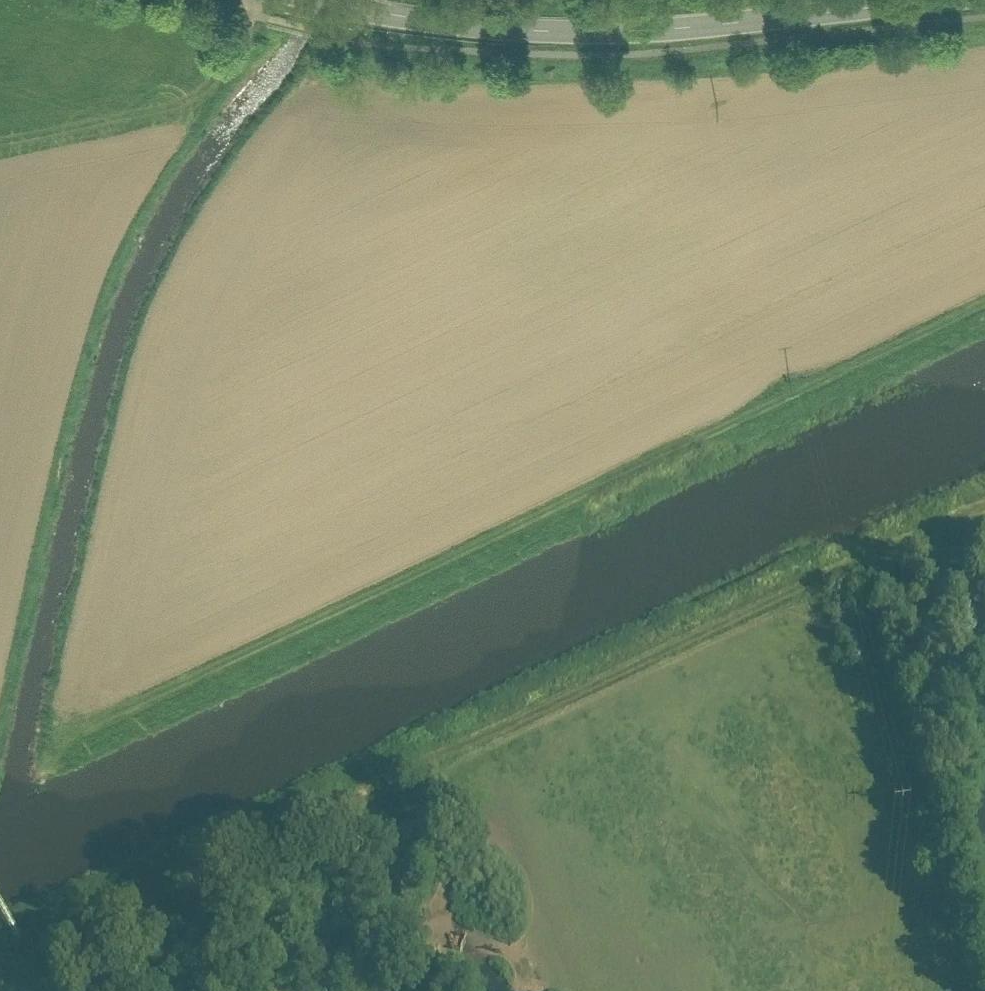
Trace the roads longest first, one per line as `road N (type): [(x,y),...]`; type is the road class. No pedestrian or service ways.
road 1 (track): [(0,965),(101,917),(137,876),(837,569),(984,488)]
road 2 (secondary): [(913,0),(578,29),(328,0)]

